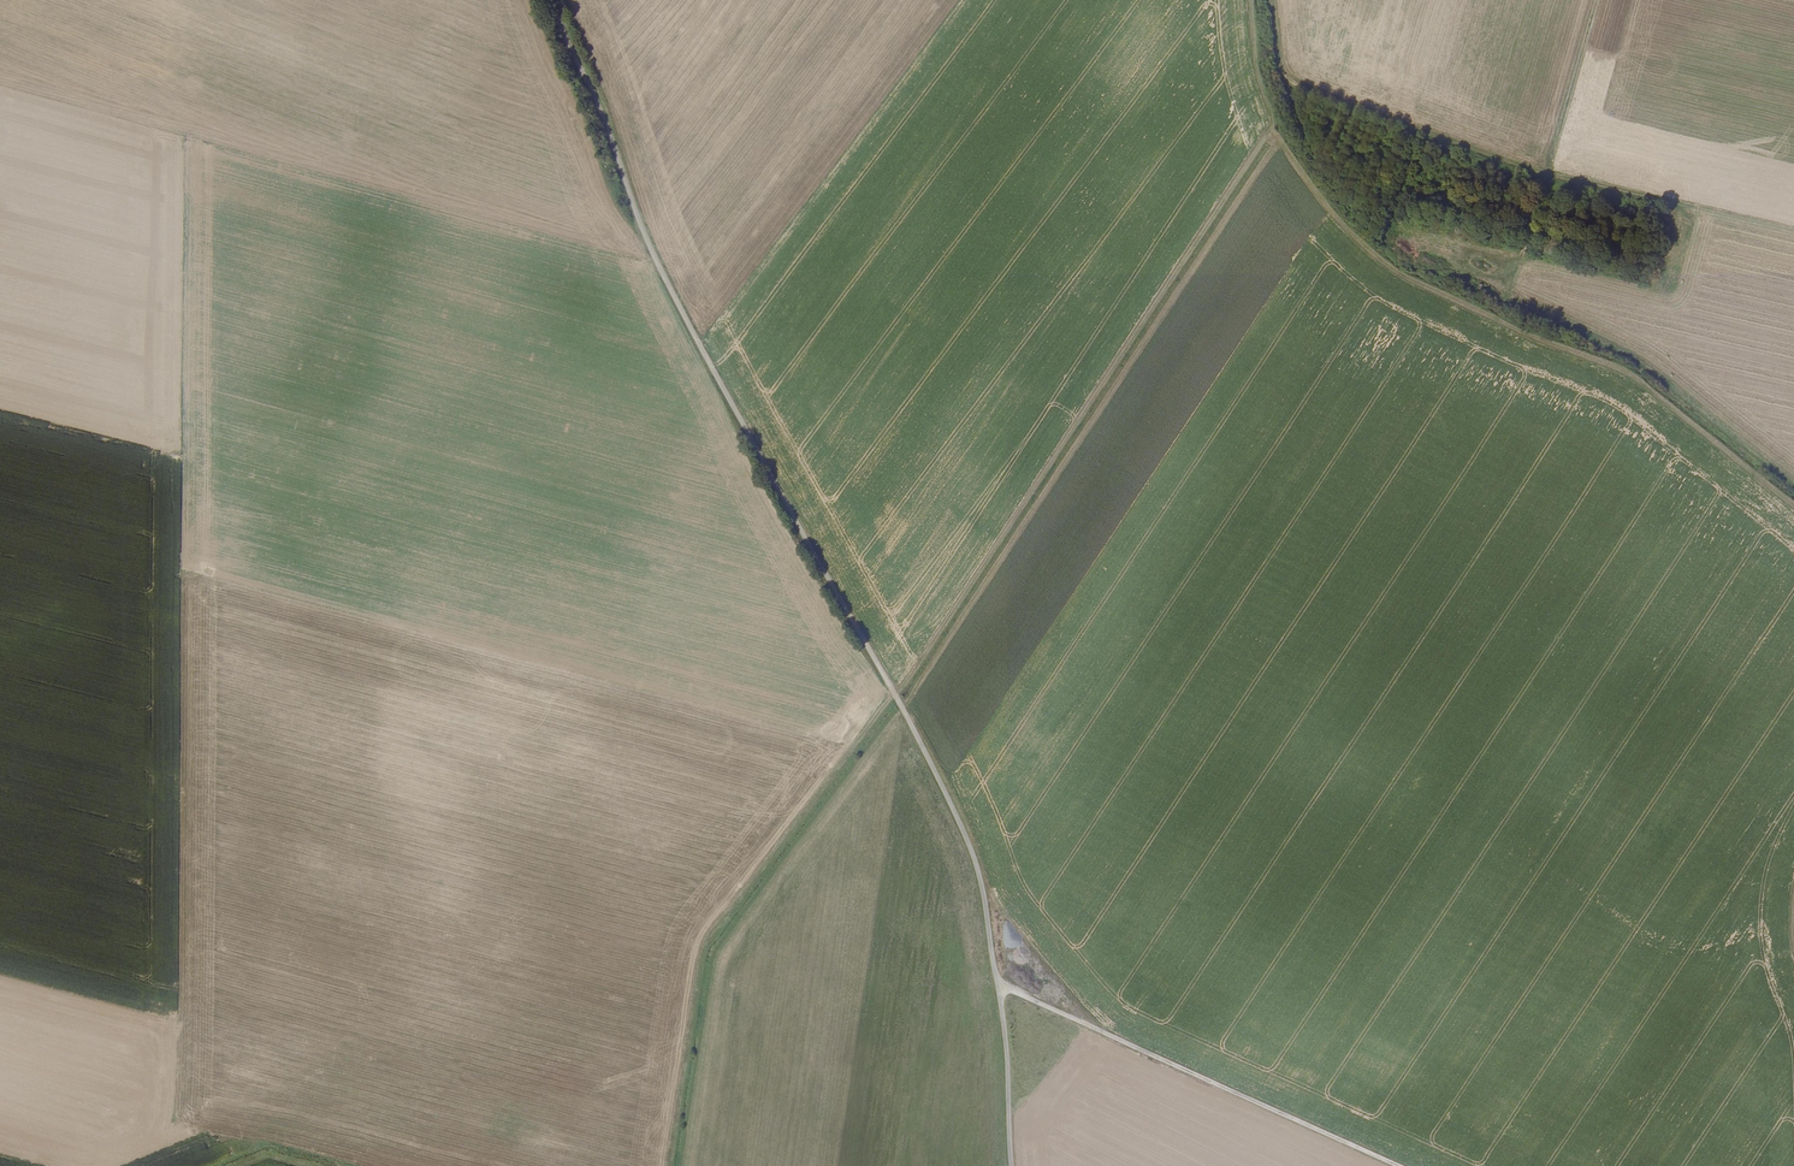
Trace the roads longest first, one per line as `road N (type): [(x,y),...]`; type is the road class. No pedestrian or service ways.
road 1 (track): [(1014,1165),(1001,987),(963,827),(657,260),(553,0)]
road 2 (track): [(1400,1165),(1001,987)]
road 3 (track): [(1595,0),(1506,311)]

